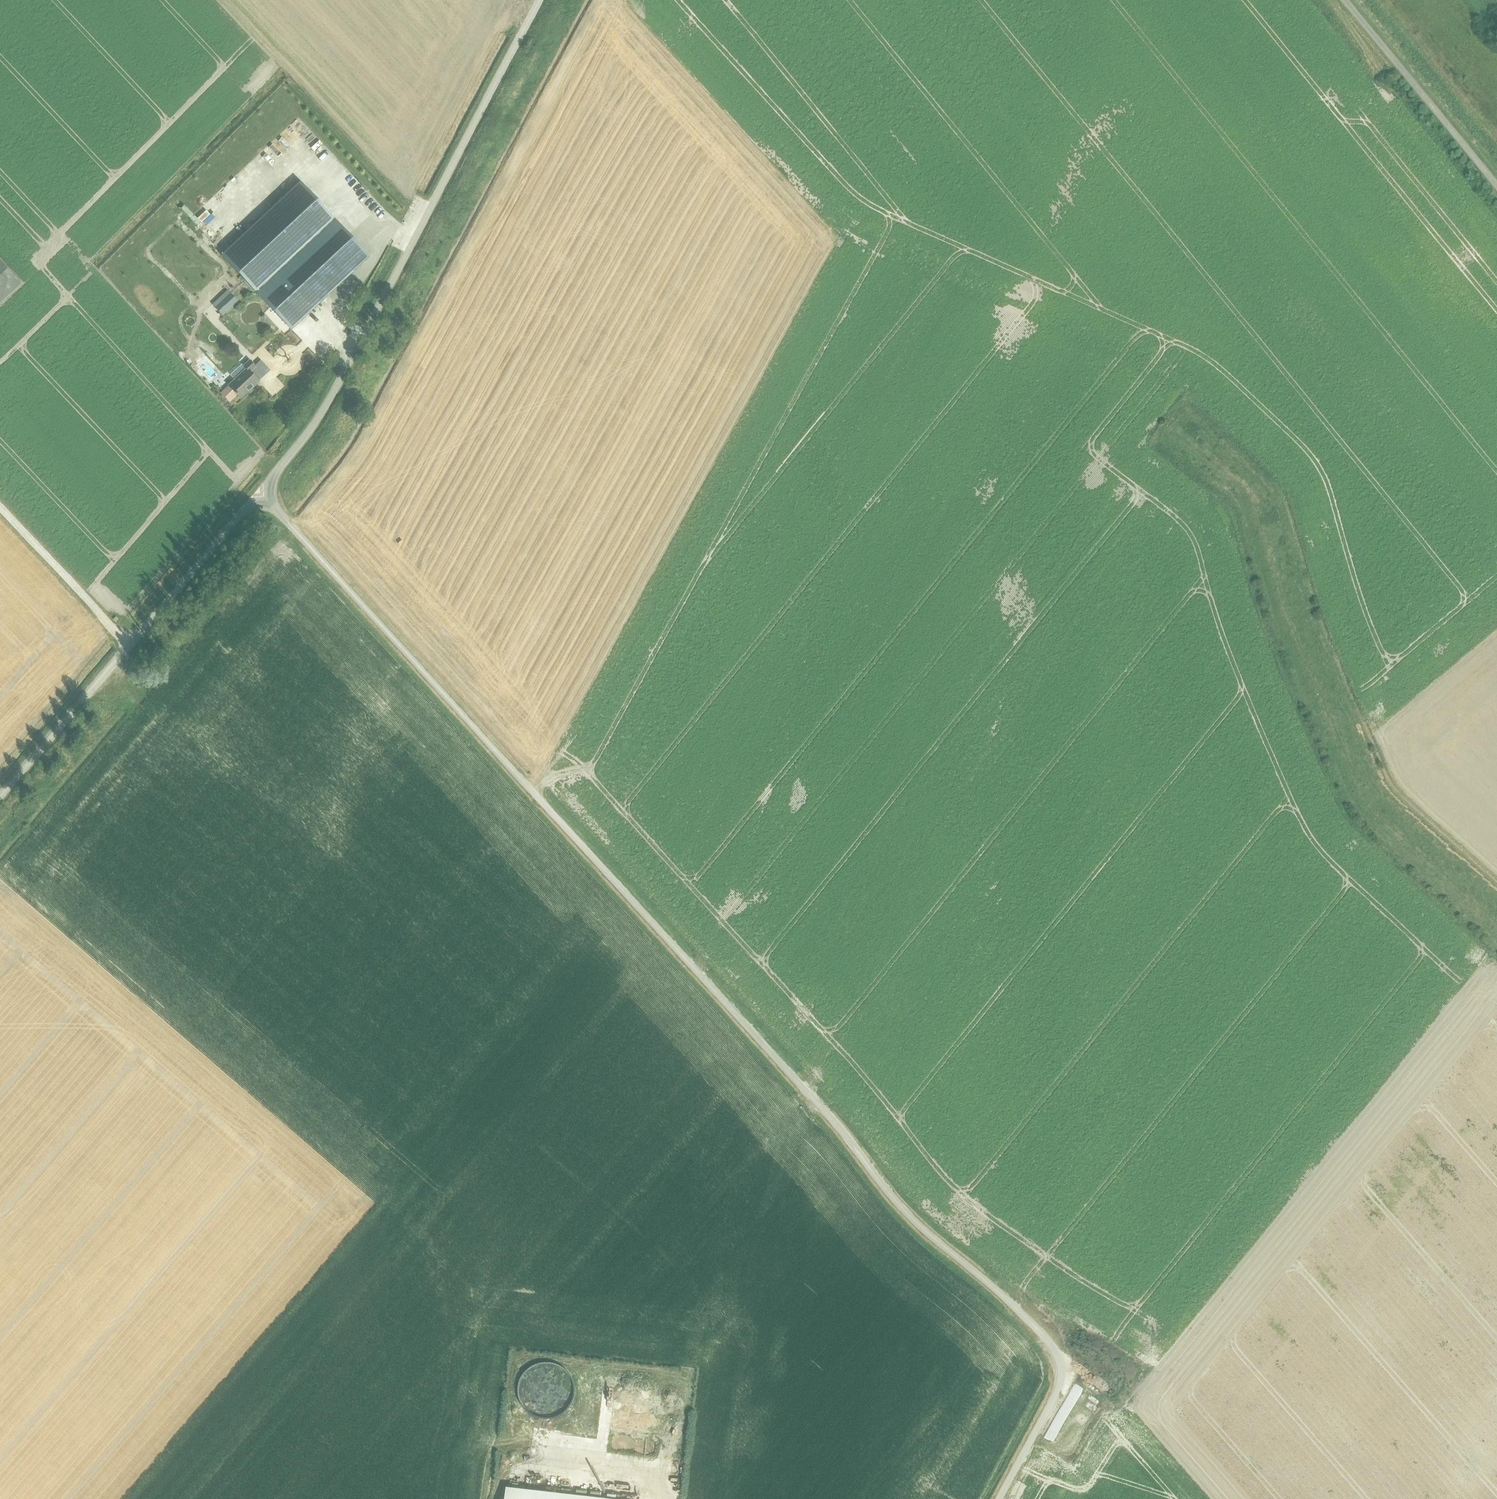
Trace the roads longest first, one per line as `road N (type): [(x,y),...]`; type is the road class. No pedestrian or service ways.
road 1 (unclassified): [(996,1498),(1057,1384),(1048,1346),(901,1207),(811,1098),(258,493)]
road 2 (unclassified): [(539,0),(335,390),(258,493)]
road 3 (unclassified): [(258,493),(0,797)]
road 4 (unclassified): [(1496,185),(1345,0)]

